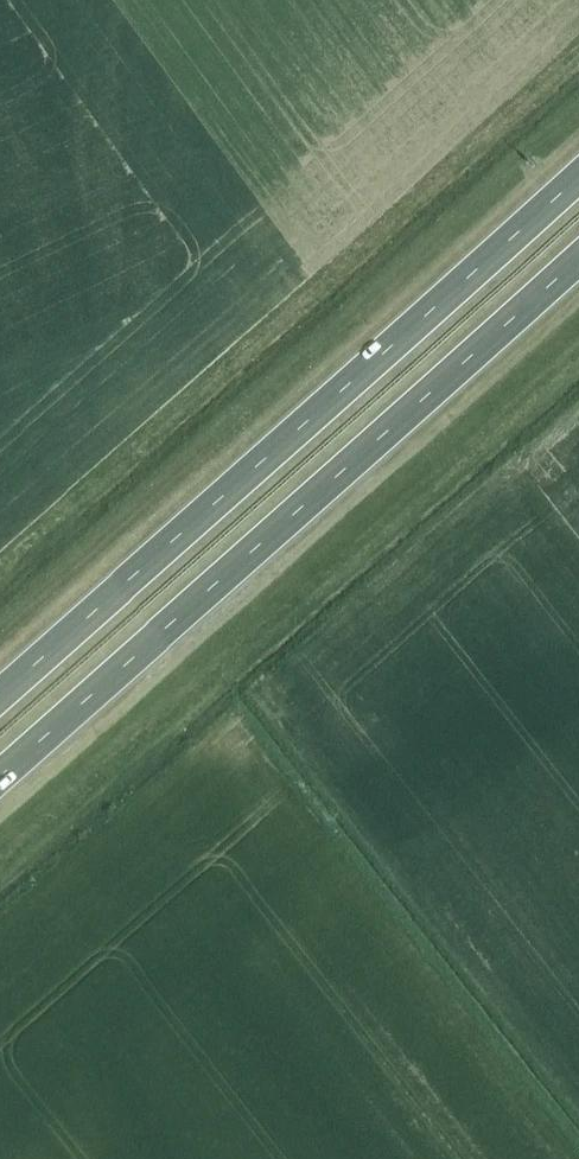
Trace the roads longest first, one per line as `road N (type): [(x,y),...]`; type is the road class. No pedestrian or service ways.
road 1 (trunk): [(578,176),(0,696)]
road 2 (trunk): [(0,774),(578,258)]

